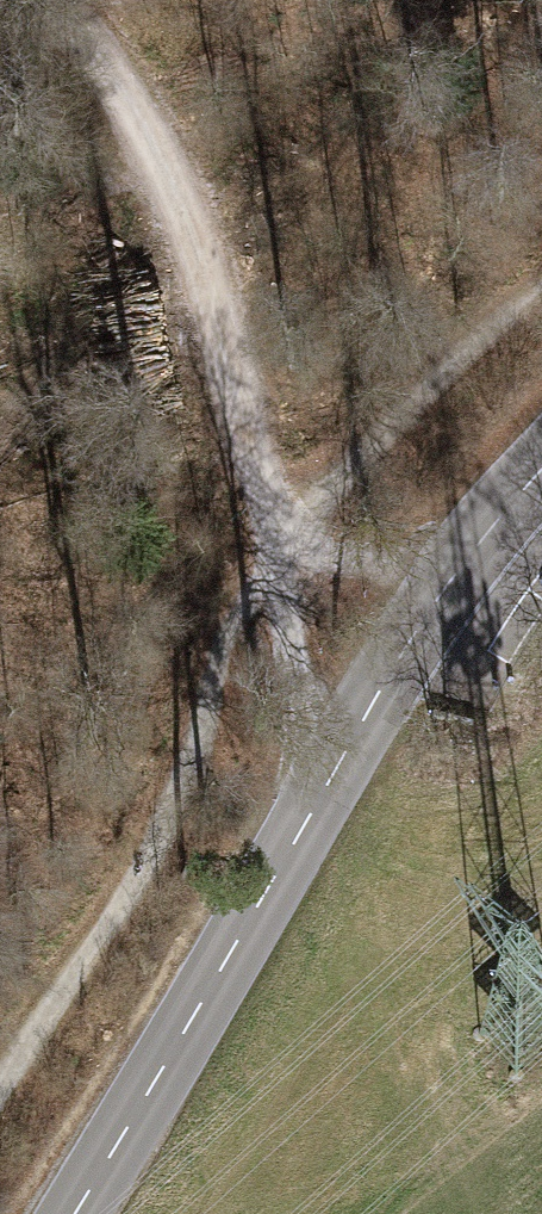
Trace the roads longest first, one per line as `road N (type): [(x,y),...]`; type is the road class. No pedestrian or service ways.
road 1 (track): [(541,296),(316,507),(227,630),(185,779),(97,939),(0,1079)]
road 2 (tertiary): [(71,1213),(444,586),(541,470)]
road 3 (track): [(51,0),(134,96),(196,241),(279,559),(324,791)]
road 4 (track): [(444,586),(279,559)]

